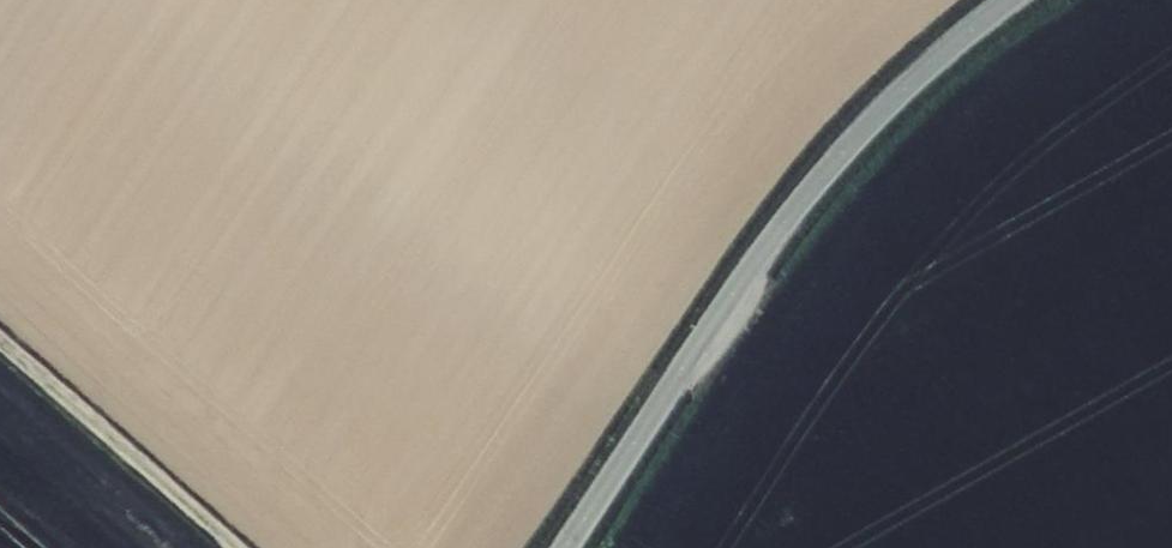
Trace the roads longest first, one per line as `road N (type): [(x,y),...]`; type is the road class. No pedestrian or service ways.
road 1 (tertiary): [(1008,0),(895,97),(778,227),(563,547)]

